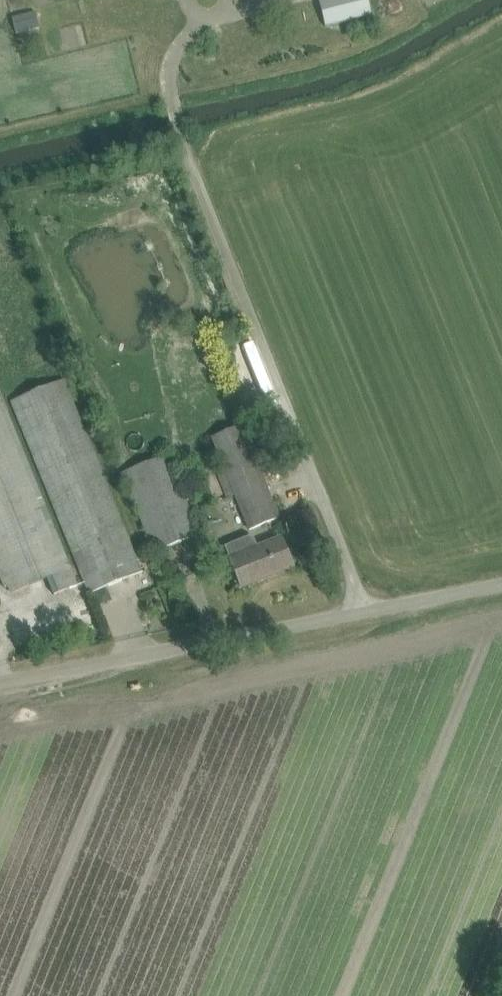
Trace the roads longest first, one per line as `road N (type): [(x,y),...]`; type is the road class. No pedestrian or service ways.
road 1 (unclassified): [(364,611),(175,110)]
road 2 (track): [(471,0),(355,59),(0,145)]
road 3 (unclassified): [(0,685),(364,611)]
road 4 (unclassified): [(364,611),(501,584)]

